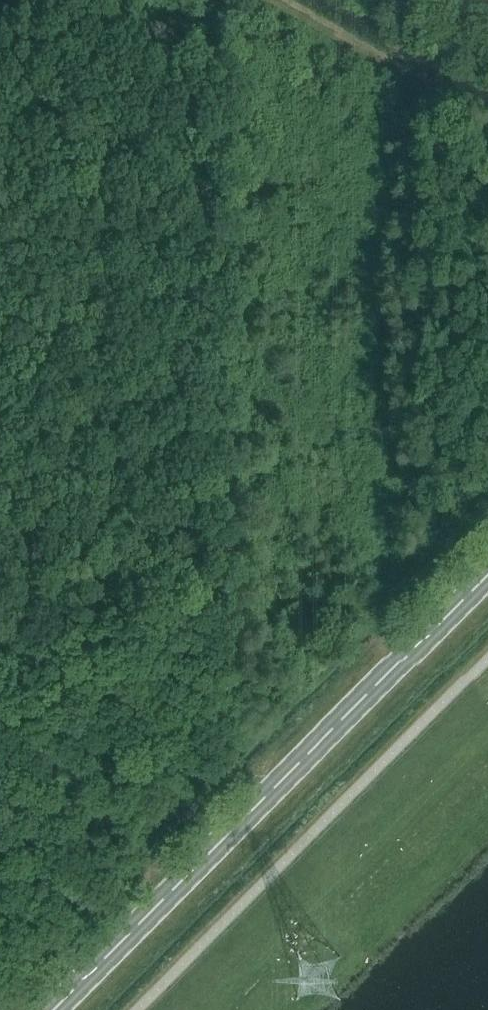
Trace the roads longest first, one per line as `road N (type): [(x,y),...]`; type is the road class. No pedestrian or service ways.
road 1 (secondary): [(51,1009),(487,572)]
road 2 (track): [(487,401),(381,416),(296,448),(103,552),(0,626)]
road 3 (track): [(217,1009),(487,735)]
road 4 (track): [(487,126),(270,0)]

